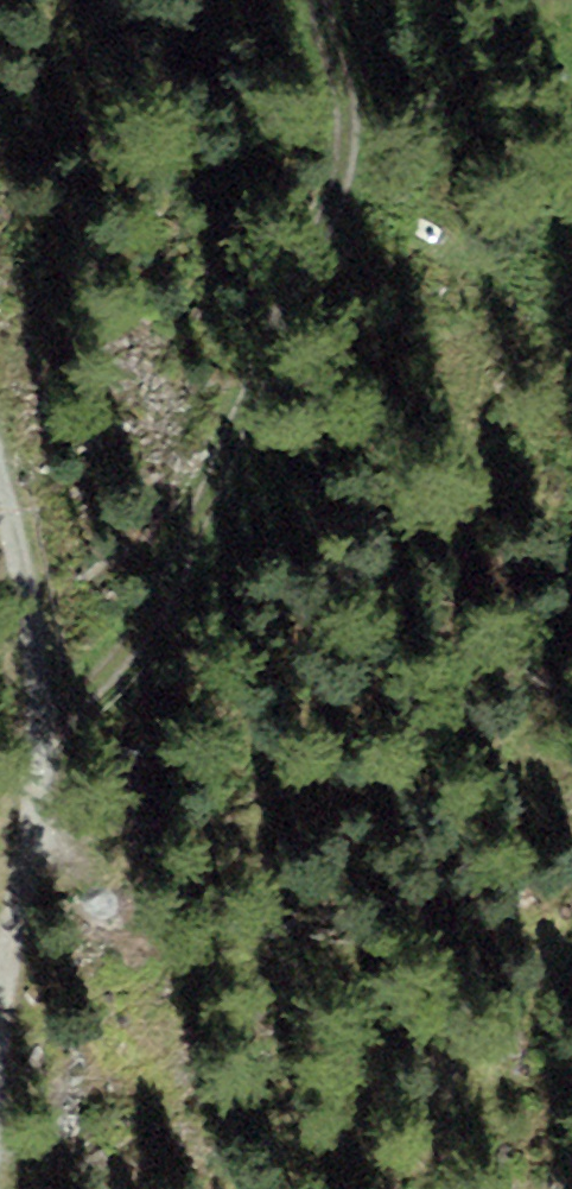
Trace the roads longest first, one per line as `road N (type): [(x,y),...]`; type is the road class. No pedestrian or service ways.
road 1 (track): [(45,732),(134,649),(154,619),(337,190),(348,134),(324,0)]
road 2 (track): [(0,419),(26,492),(45,732),(0,1040)]

